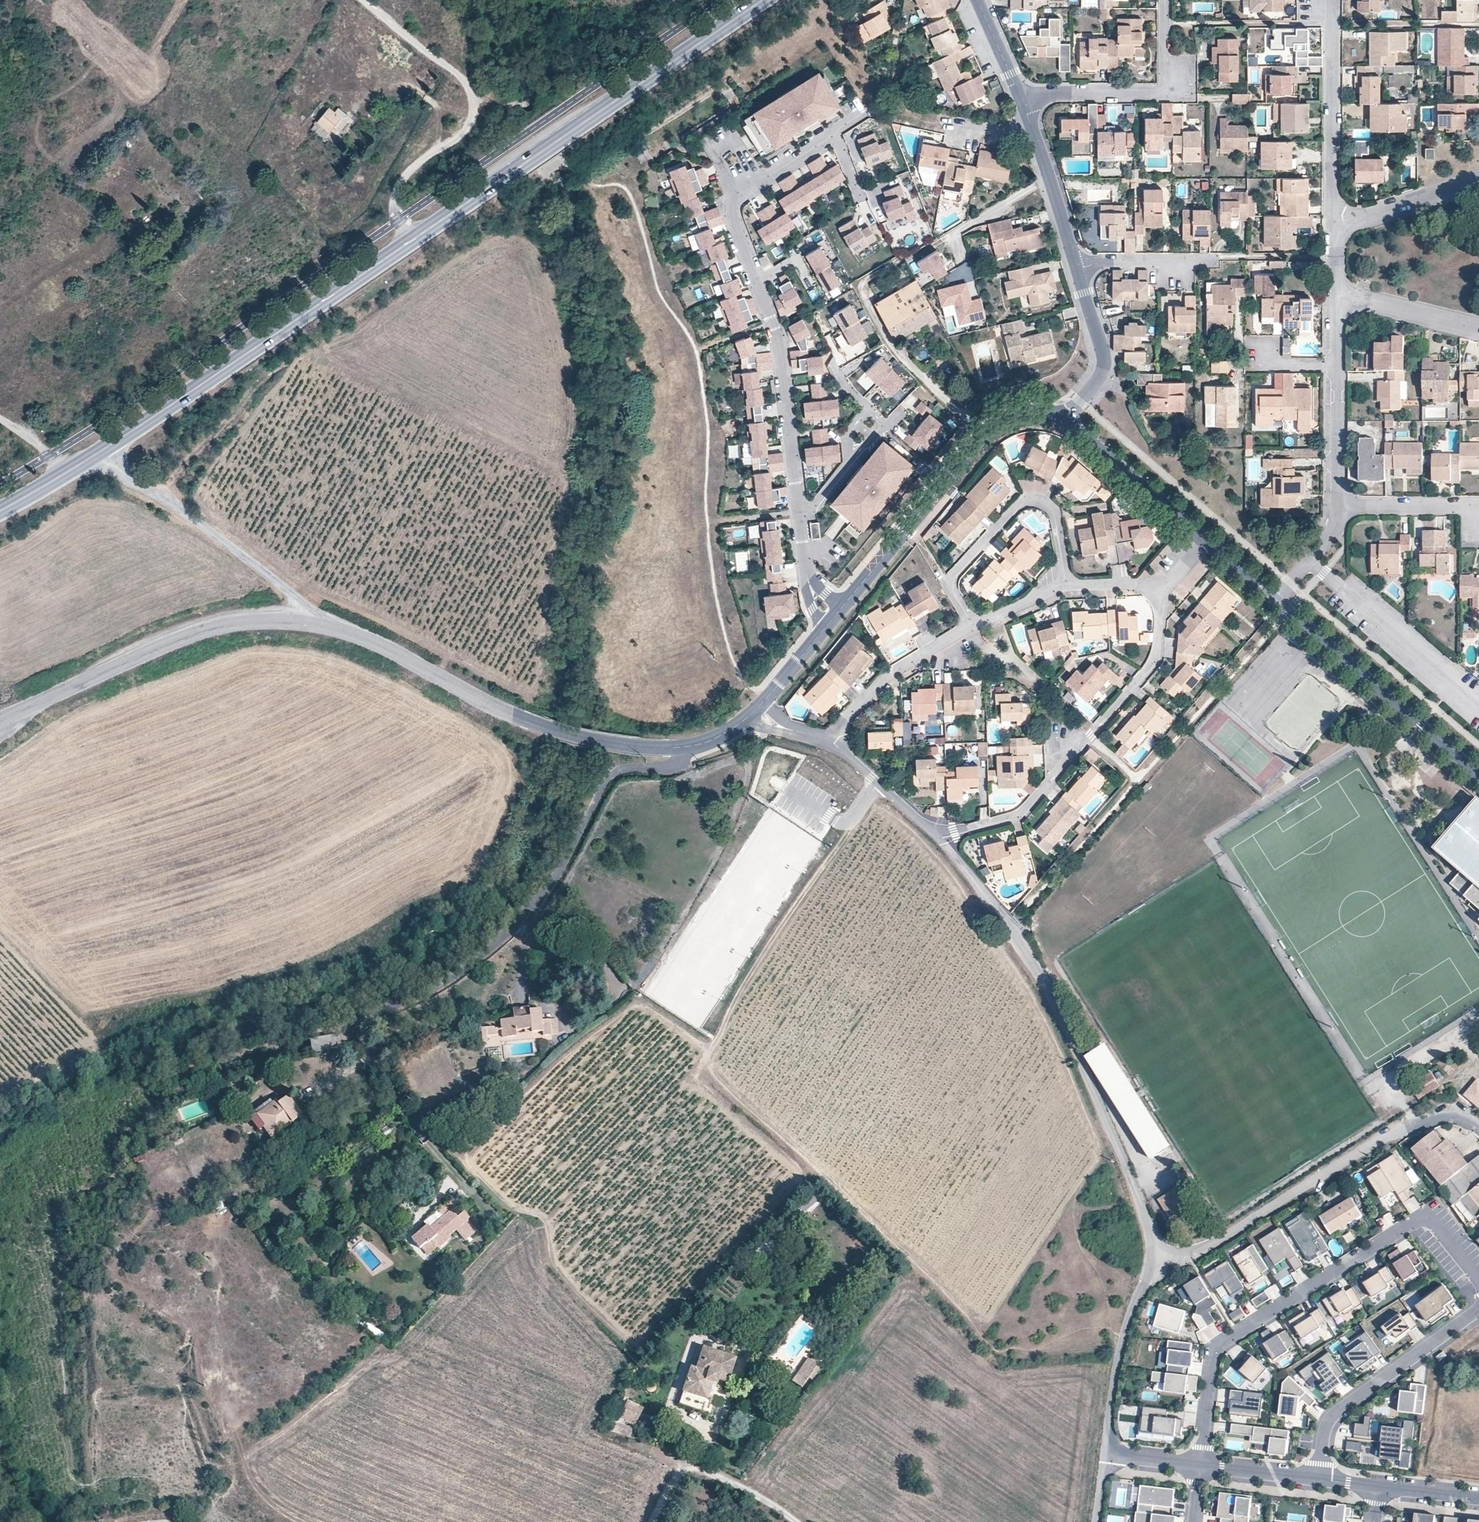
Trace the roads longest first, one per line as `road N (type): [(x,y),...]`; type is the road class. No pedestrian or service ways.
road 1 (secondary): [(763,0),(114,444)]
road 2 (residential): [(425,1138),(358,1023),(463,972),(547,889),(607,780),(616,772),(681,765),(680,749)]
road 3 (residential): [(1152,1239),(1062,1022),(1008,929),(934,835)]
road 4 (residential): [(1199,1466),(1215,1350),(1417,1219),(1433,1220),(1478,1282)]
road 5 (tertiary): [(312,618),(523,720),(625,745),(680,749)]
road 6 (residential): [(1478,1128),(1439,1117),(1392,1132),(1198,1249),(1152,1239)]
road 7 (residential): [(1154,594),(1155,658),(1026,808),(934,835)]
road 8 (tertiary): [(831,621),(987,427),(1030,408),(1067,417)]
road 9 (tertiary): [(0,721),(202,631),(312,618)]
road 10 (track): [(363,0),(472,93),(473,117),(457,138),(398,186),(392,208),(406,244)]
road 11 (residential): [(799,511),(778,340),(732,219),(738,193)]
road 12 (residential): [(1068,589),(1056,519),(1041,503),(1022,504),(948,583),(974,627)]
road 13 (tertiary): [(1275,598),(1478,776)]
road 14 (unclassified): [(114,444),(136,482),(295,595),(312,618)]
road 15 (residential): [(1478,1310),(1337,1414),(1325,1433),(1320,1481)]
road 16 (residential): [(1165,0),(1164,92),(1048,92),(1022,102)]
road 17 (residential): [(1325,0),(1334,14),(1334,223)]
road 18 (unclassified): [(1104,1456),(1122,1342),(1152,1239)]
road 19 (tertiary): [(1067,417),(1210,538)]
road 20 (residential): [(1067,417),(1106,364),(1077,269)]
road 21 (residential): [(1032,129),(900,115),(889,88)]
road 22 (residential): [(1334,223),(1478,181)]
road 23 (residential): [(1335,293),(1478,329)]
road 24 (residential): [(1077,269),(1032,129)]
road 25 (residential): [(1337,364),(1341,507)]
road 26 (residential): [(1341,507),(1478,508)]
road 27 (residential): [(1077,269),(1211,261)]
road 28 (residential): [(926,656),(886,681),(827,740)]
road 29 (residential): [(1199,1466),(1320,1481)]

